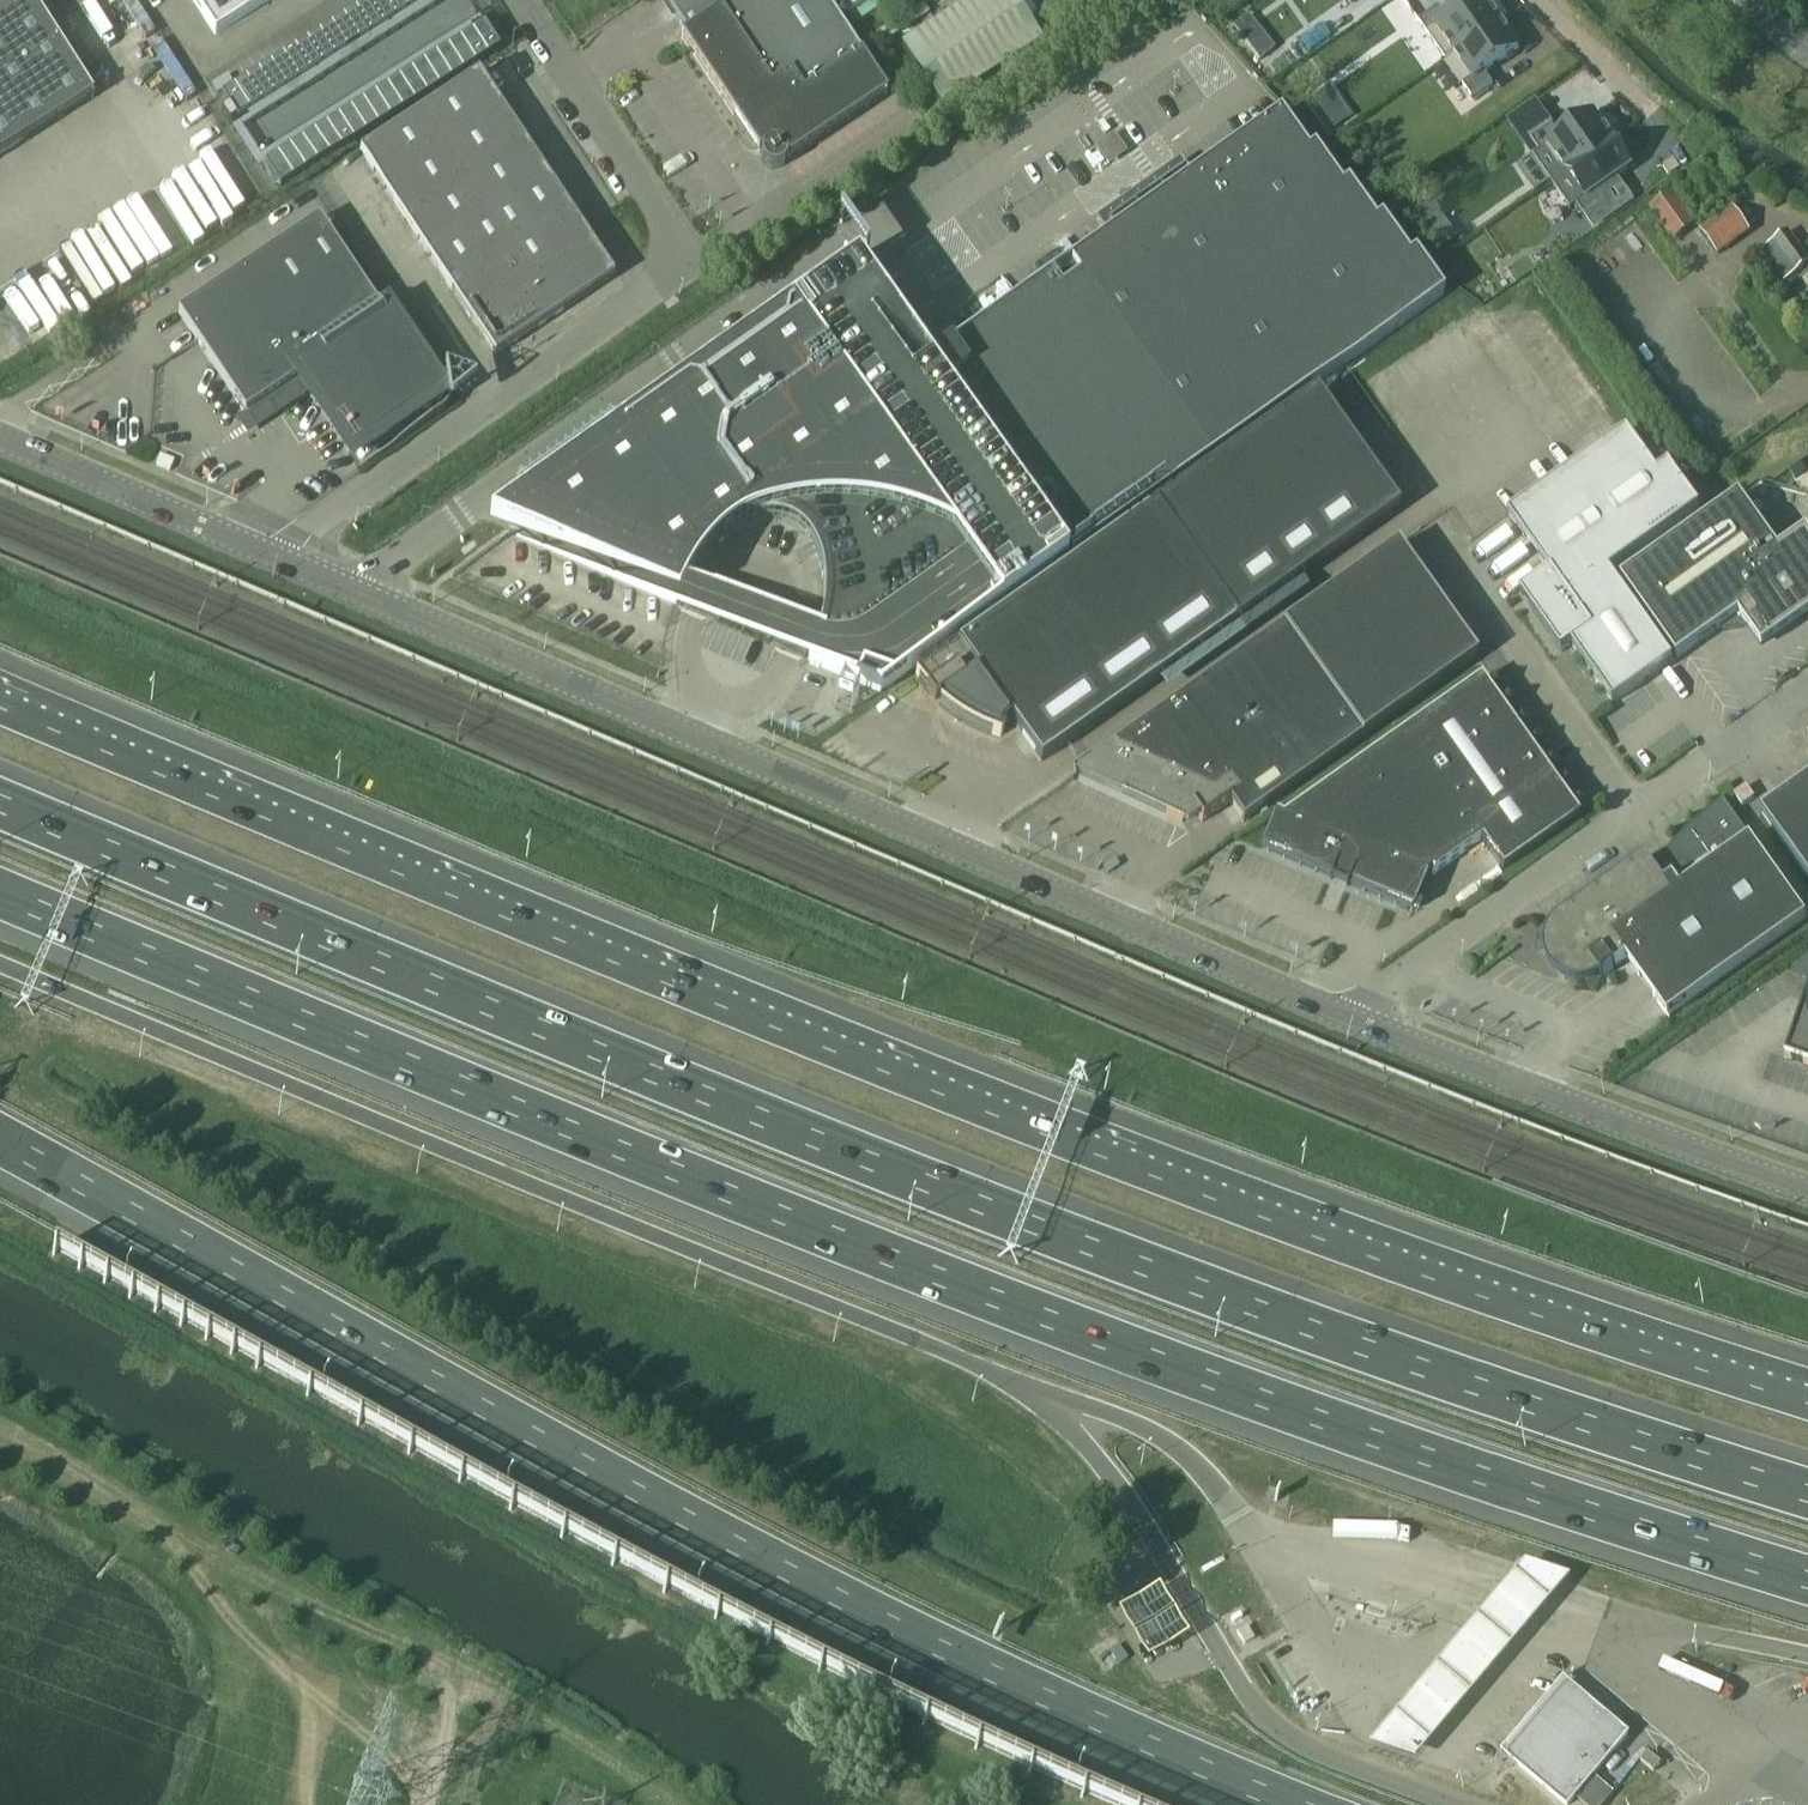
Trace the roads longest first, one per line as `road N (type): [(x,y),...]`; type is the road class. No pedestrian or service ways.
road 1 (motorway): [(1807,1394),(1182,1178),(0,702)]
road 2 (motorway): [(1807,1491),(1441,1373),(606,1056),(0,801)]
road 3 (motorway): [(0,894),(869,1251),(1377,1444),(1807,1583)]
road 4 (motorway): [(0,1143),(694,1526),(1102,1727),(1285,1804)]
road 5 (secondary): [(1343,1021),(271,555)]
road 6 (motorway): [(0,964),(991,1373)]
road 7 (track): [(424,1804),(428,1745),(405,1718),(322,1677),(283,1641),(248,1591),(0,1437)]
road 8 (unclassified): [(494,398),(692,263),(520,0)]
road 9 (unclassified): [(1343,1021),(1753,733)]
road 10 (secondary): [(1343,1021),(1807,1189)]
road 11 (secondary): [(271,555),(0,439)]
road 12 (unclassified): [(271,555),(494,398)]
road 13 (unclassified): [(494,398),(346,172)]
road 14 (track): [(300,1804),(322,1677)]

